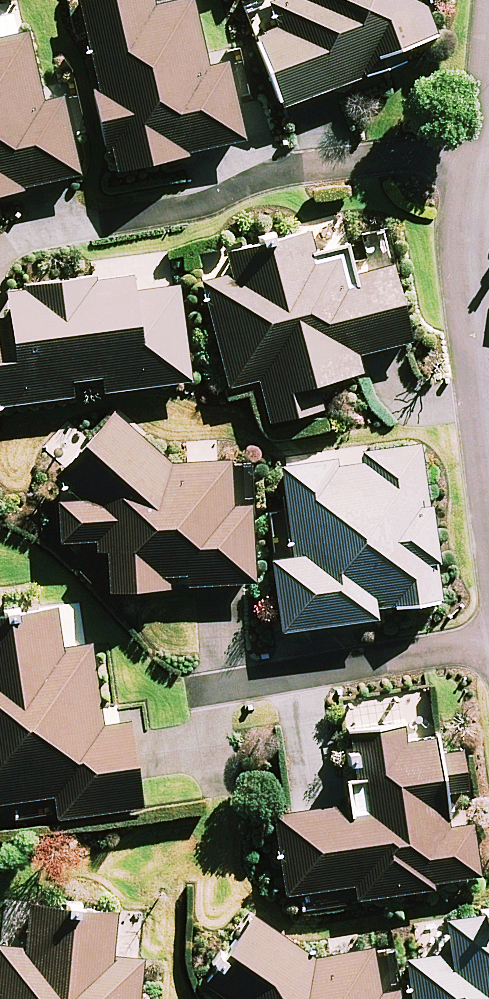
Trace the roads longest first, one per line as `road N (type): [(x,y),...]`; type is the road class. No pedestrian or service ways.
road 1 (residential): [(75,231),(201,205),(286,170),(478,142)]
road 2 (residential): [(488,643),(174,695)]
road 3 (residential): [(478,142),(482,386)]

